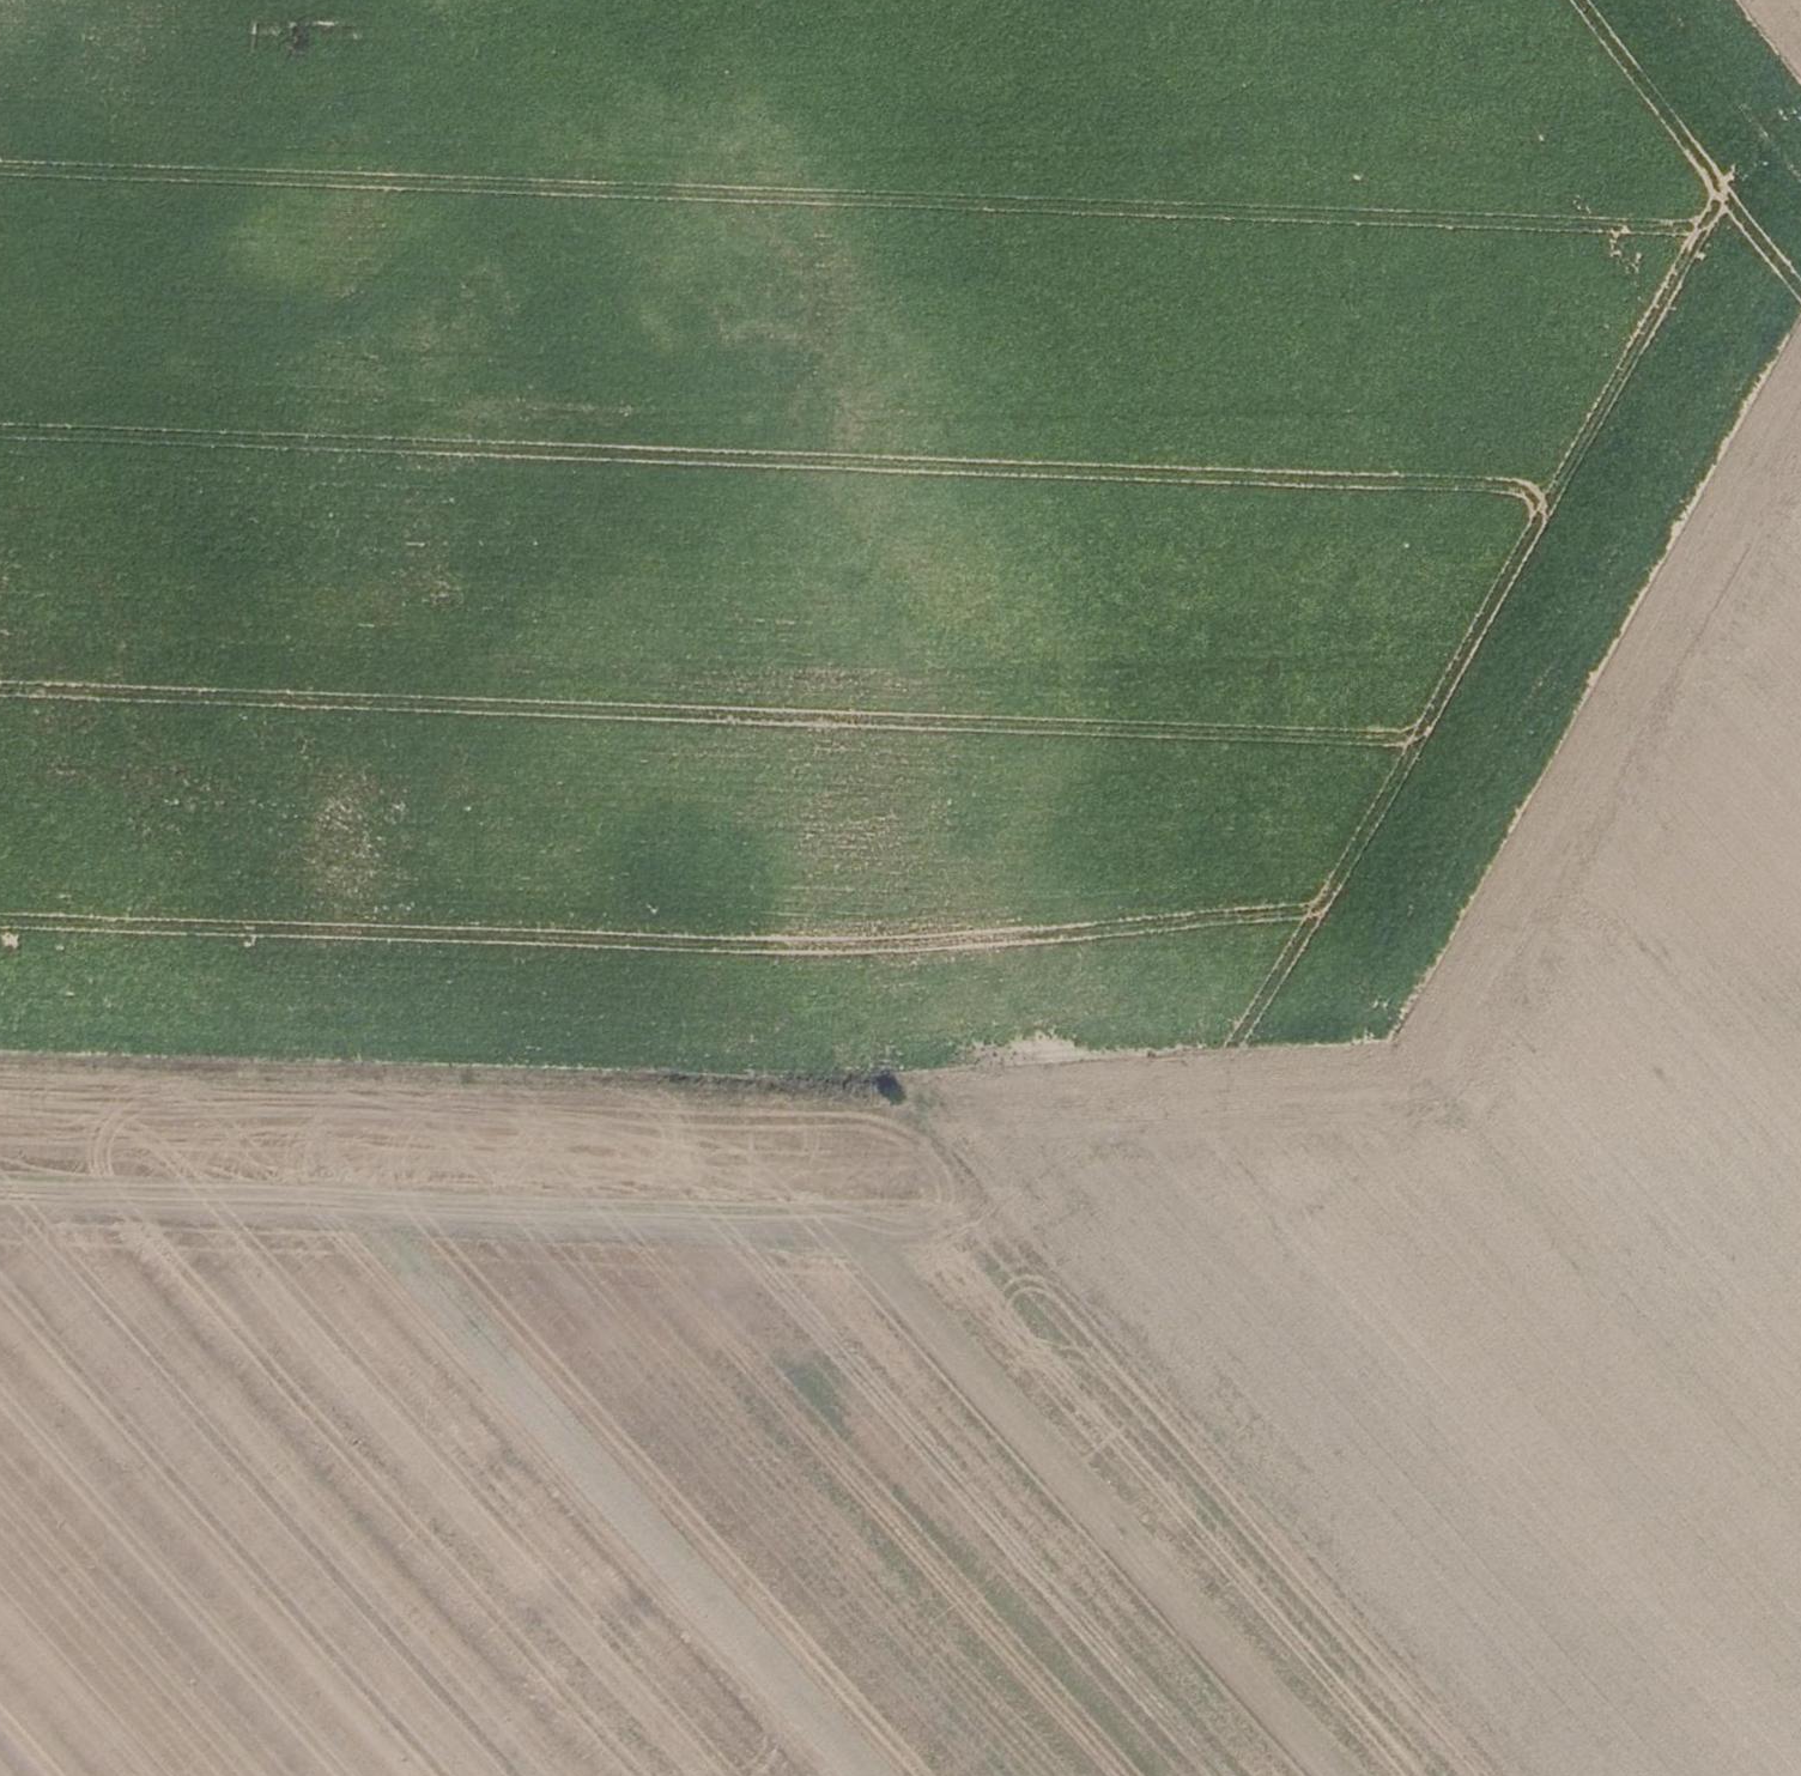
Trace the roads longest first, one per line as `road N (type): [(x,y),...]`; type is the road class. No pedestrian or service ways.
road 1 (track): [(0,1068),(712,1086)]
road 2 (track): [(0,599),(313,0)]

